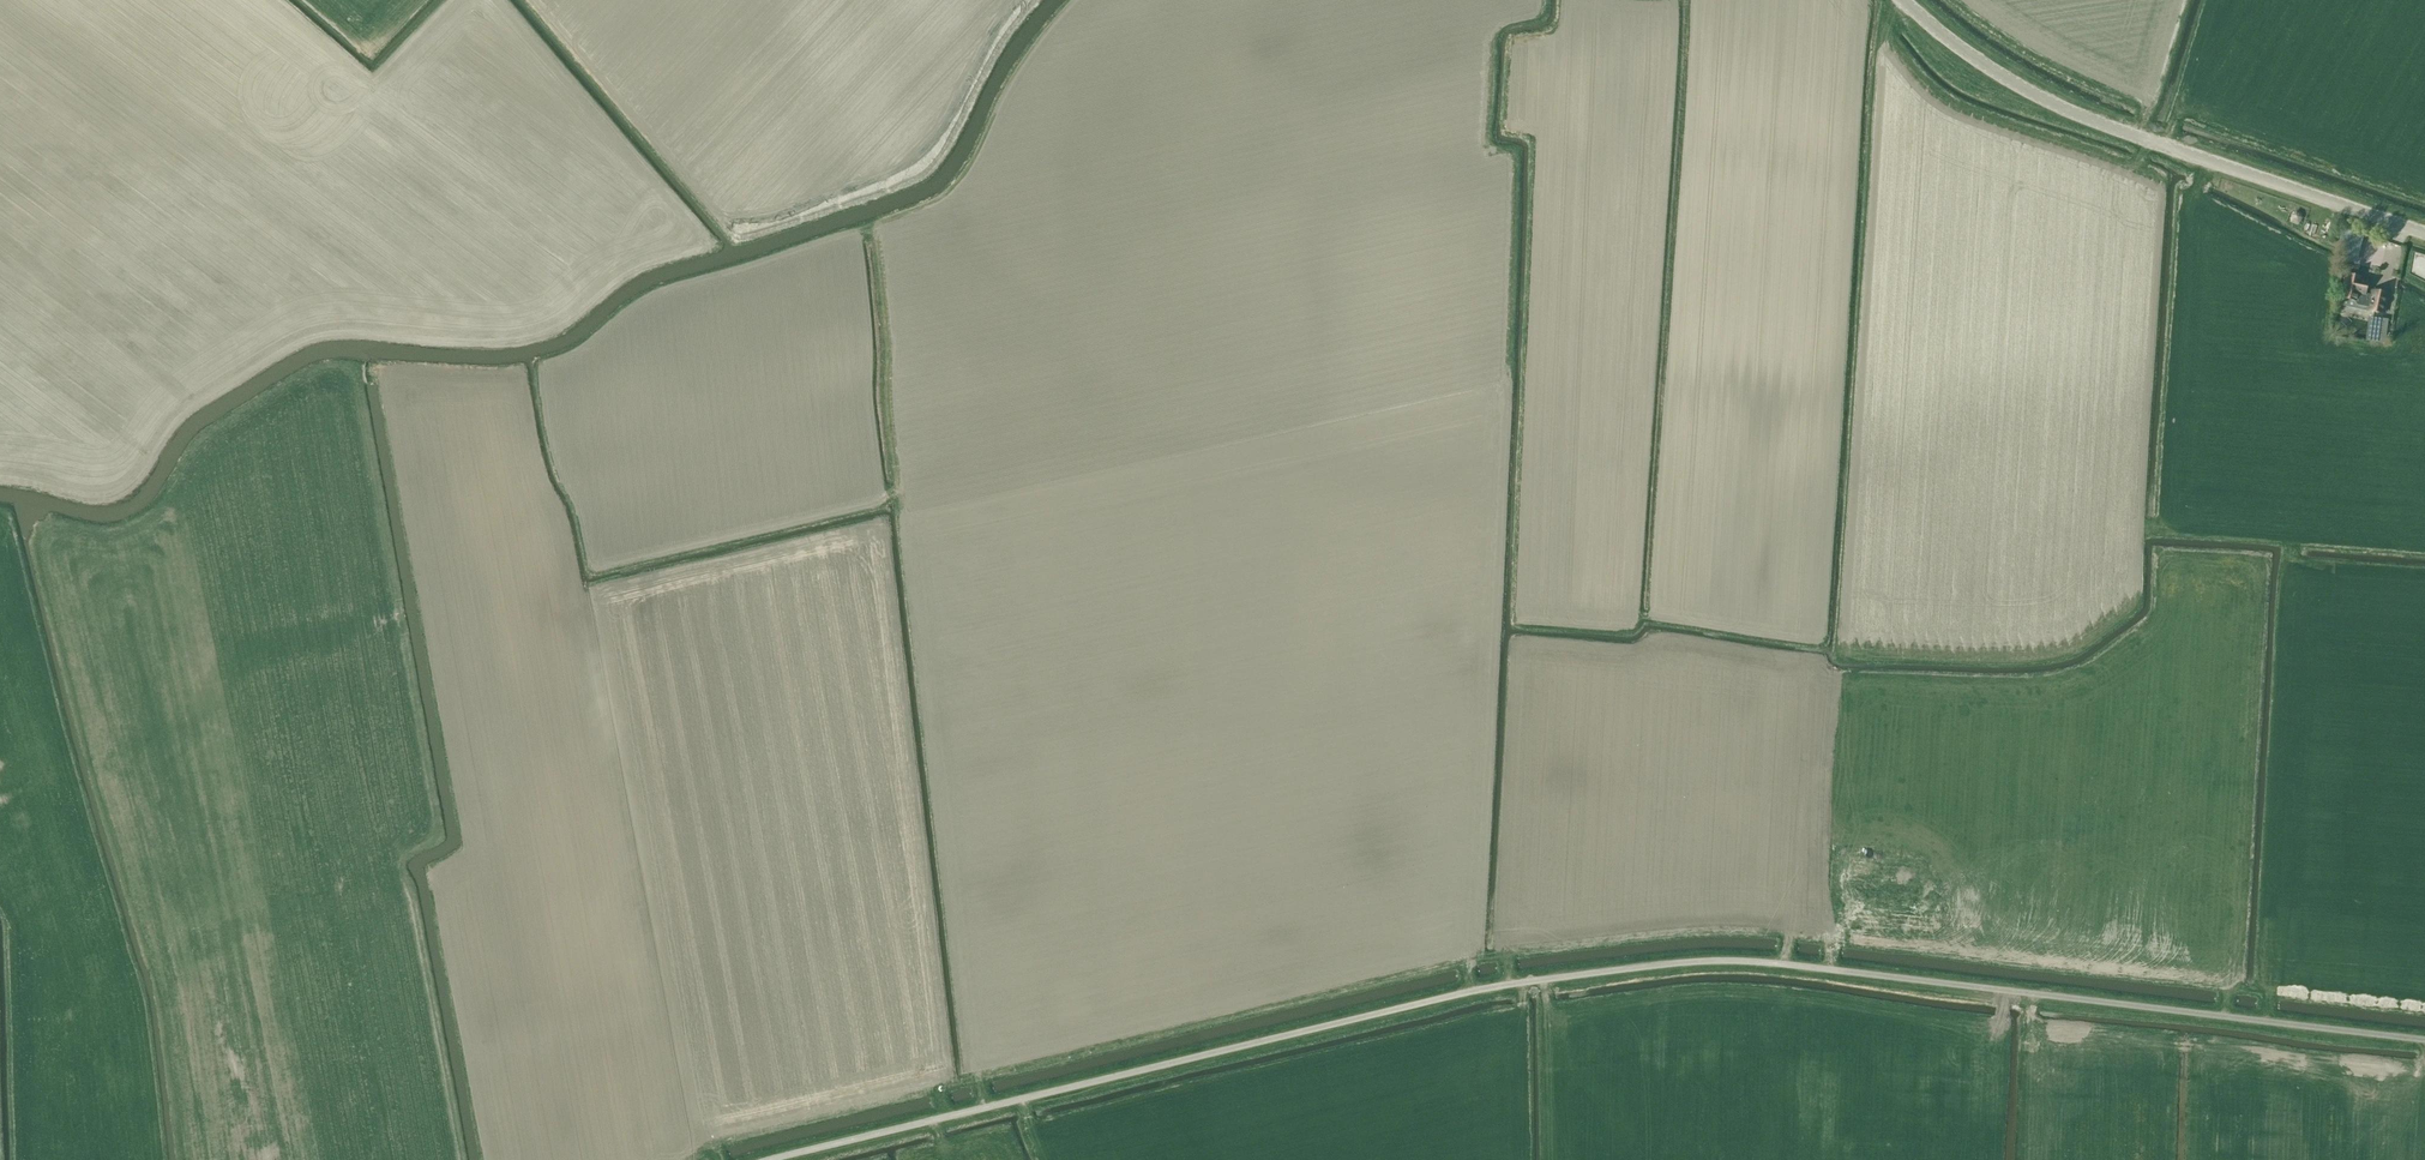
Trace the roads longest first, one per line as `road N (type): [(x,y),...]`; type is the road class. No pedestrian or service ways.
road 1 (unclassified): [(778,1159),(1516,985),(1648,969),(1749,963),(2424,1043)]
road 2 (tertiary): [(2424,234),(2051,104),(1972,58),(1900,0)]

